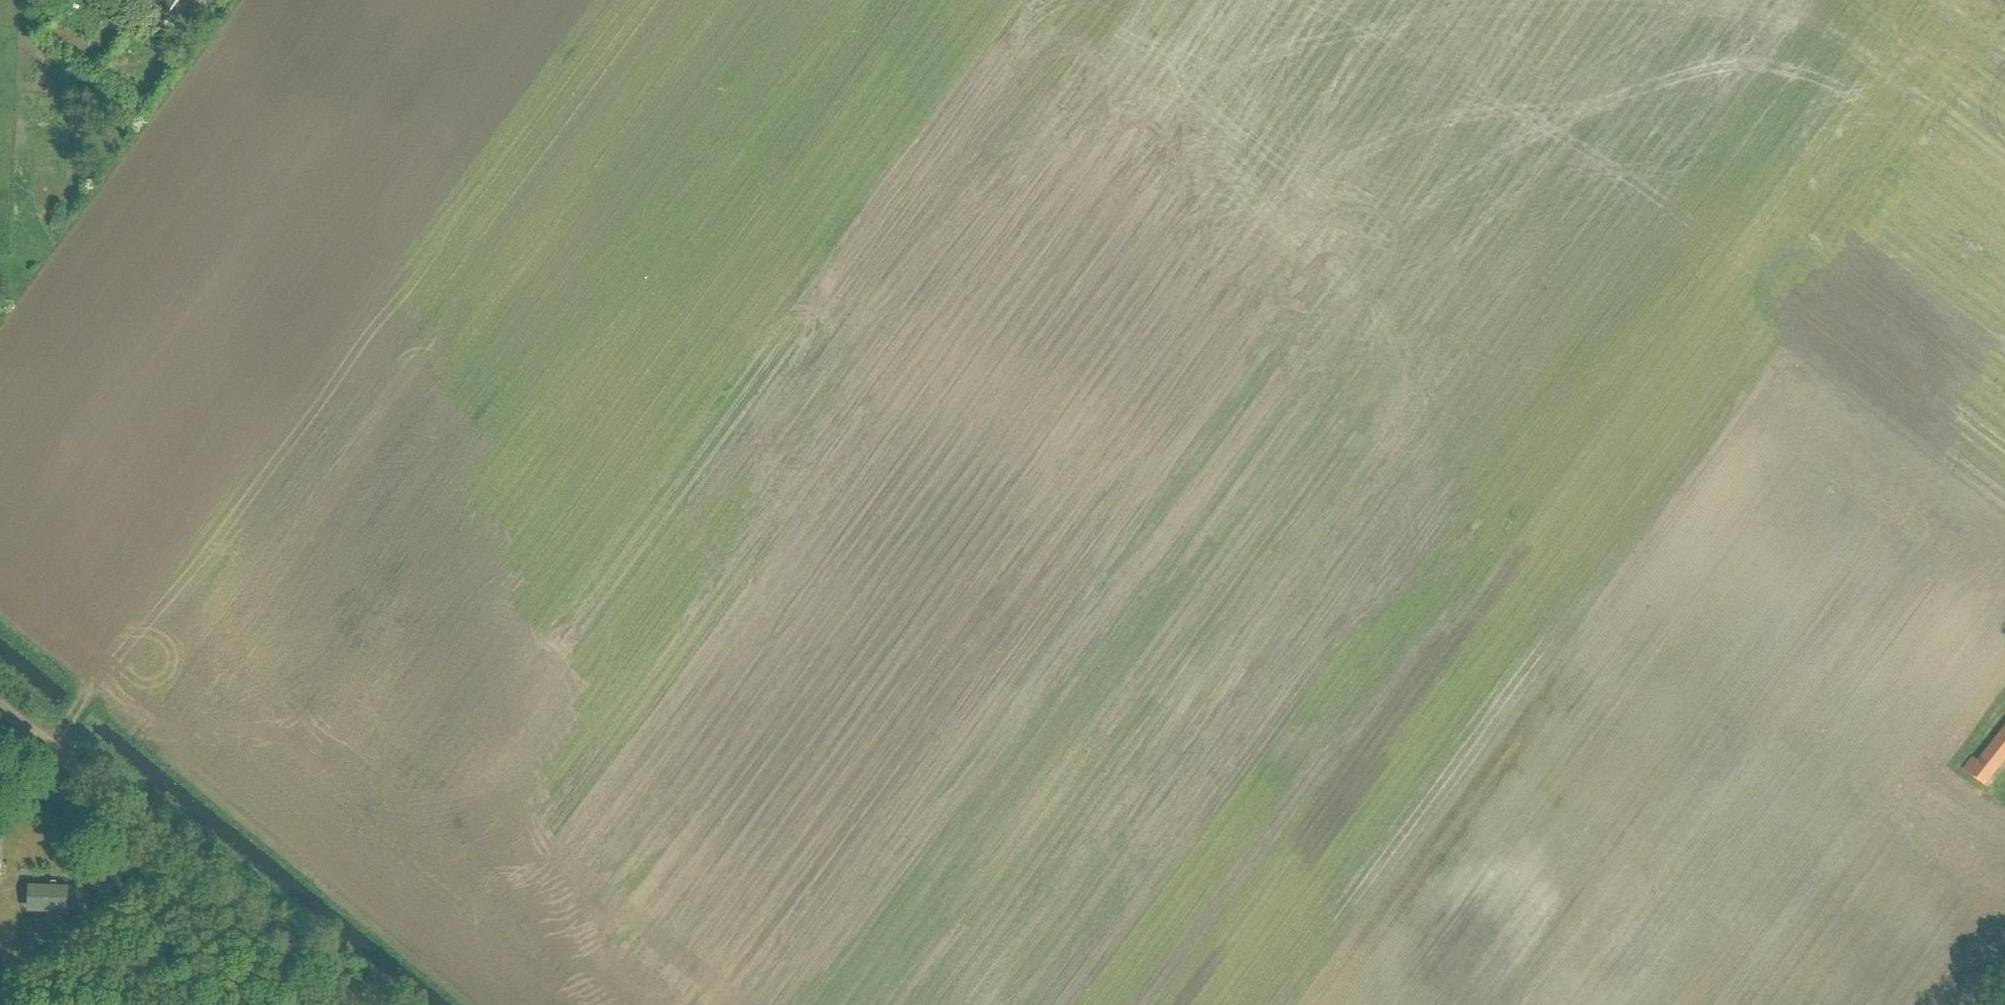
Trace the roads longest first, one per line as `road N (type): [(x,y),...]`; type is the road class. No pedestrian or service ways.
road 1 (unclassified): [(0,705),(370,1004)]

